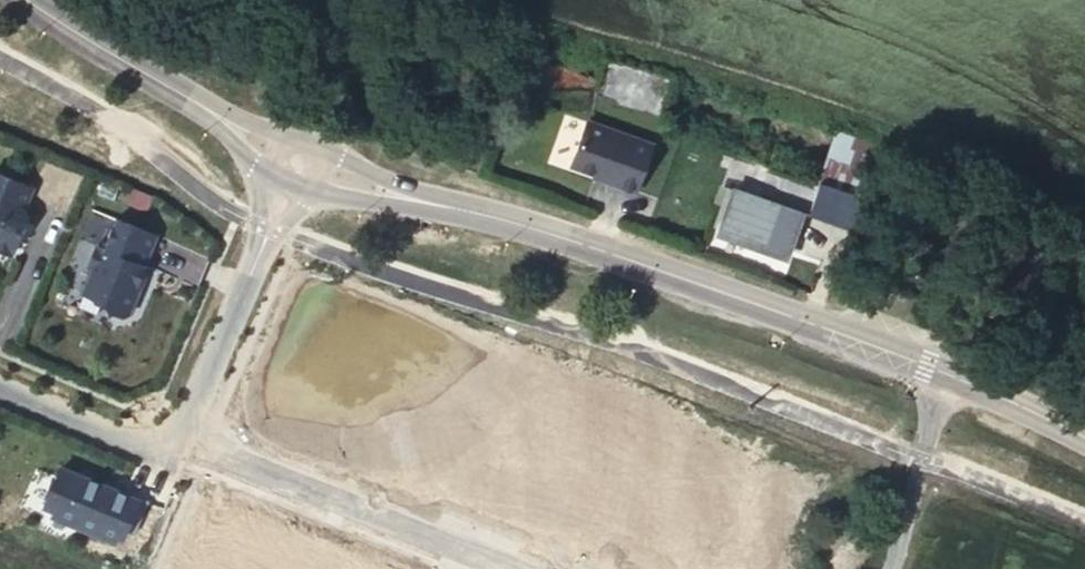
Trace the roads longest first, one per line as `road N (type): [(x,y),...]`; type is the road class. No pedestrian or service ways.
road 1 (secondary): [(944,373),(640,263),(299,161)]
road 2 (residential): [(299,161),(197,389),(161,439),(127,447),(0,391)]
road 3 (secondary): [(299,161),(264,150),(30,0)]
road 4 (unclassified): [(944,373),(886,568)]
road 5 (secondary): [(1084,436),(944,373)]

